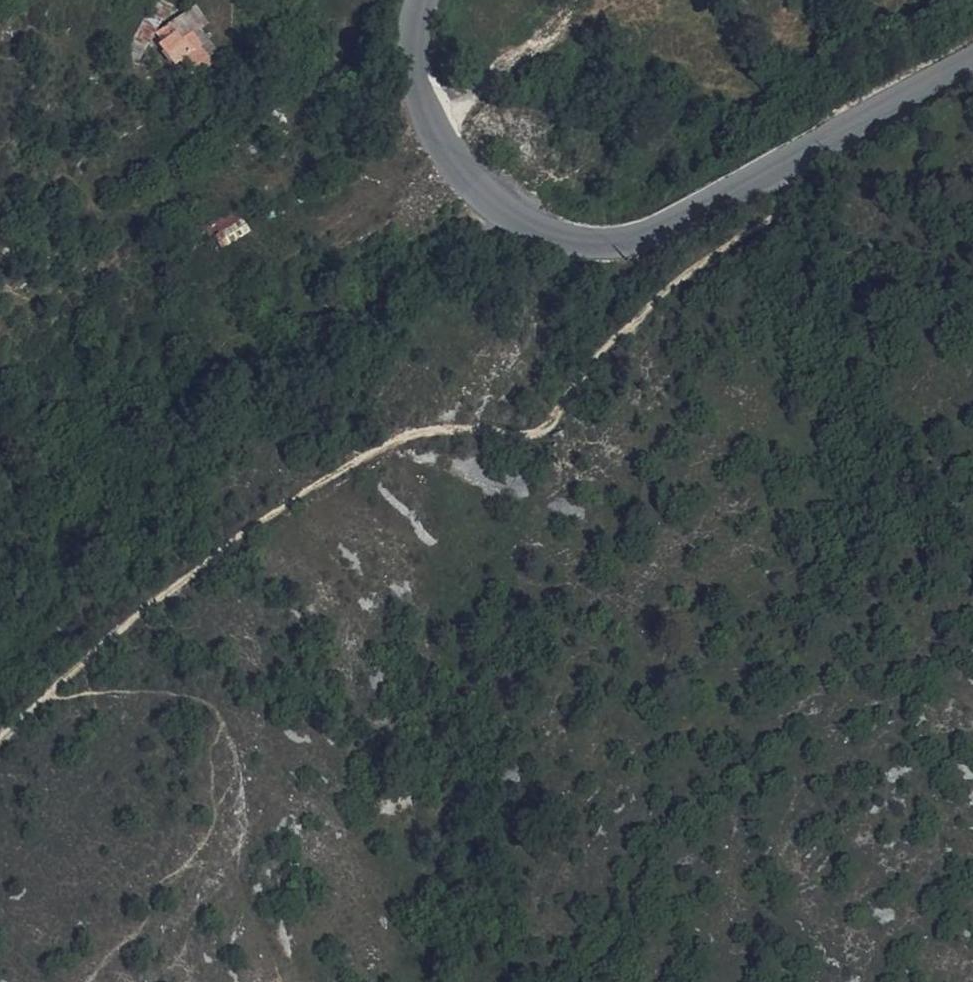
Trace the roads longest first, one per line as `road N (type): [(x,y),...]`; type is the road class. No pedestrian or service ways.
road 1 (secondary): [(424,0),(412,69),(430,124),(462,173),(502,208),(564,239),(624,243),(972,57)]

